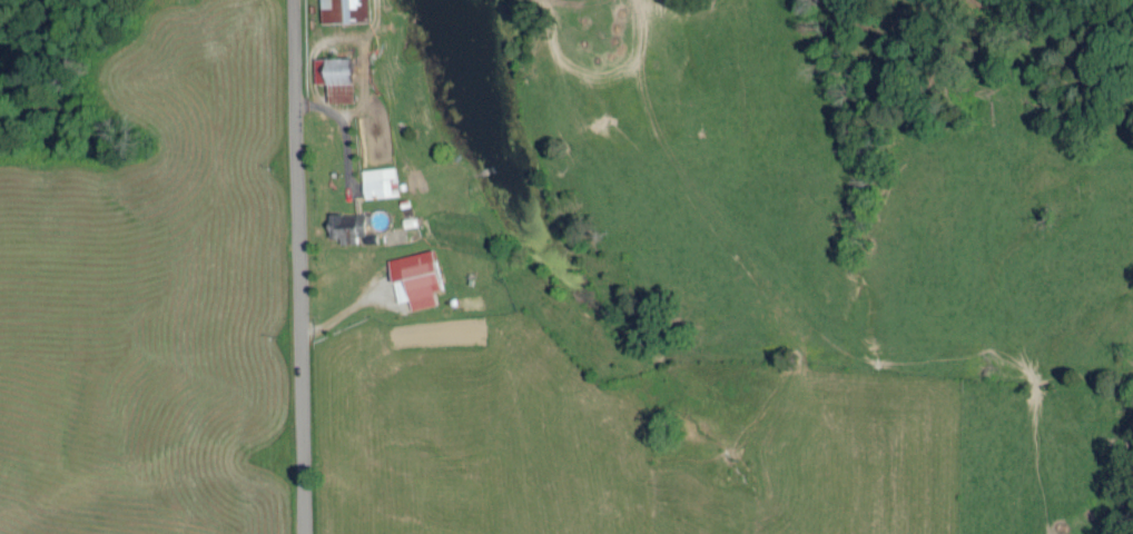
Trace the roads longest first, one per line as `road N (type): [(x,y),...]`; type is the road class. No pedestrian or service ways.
road 1 (residential): [(300,533),(290,0)]

